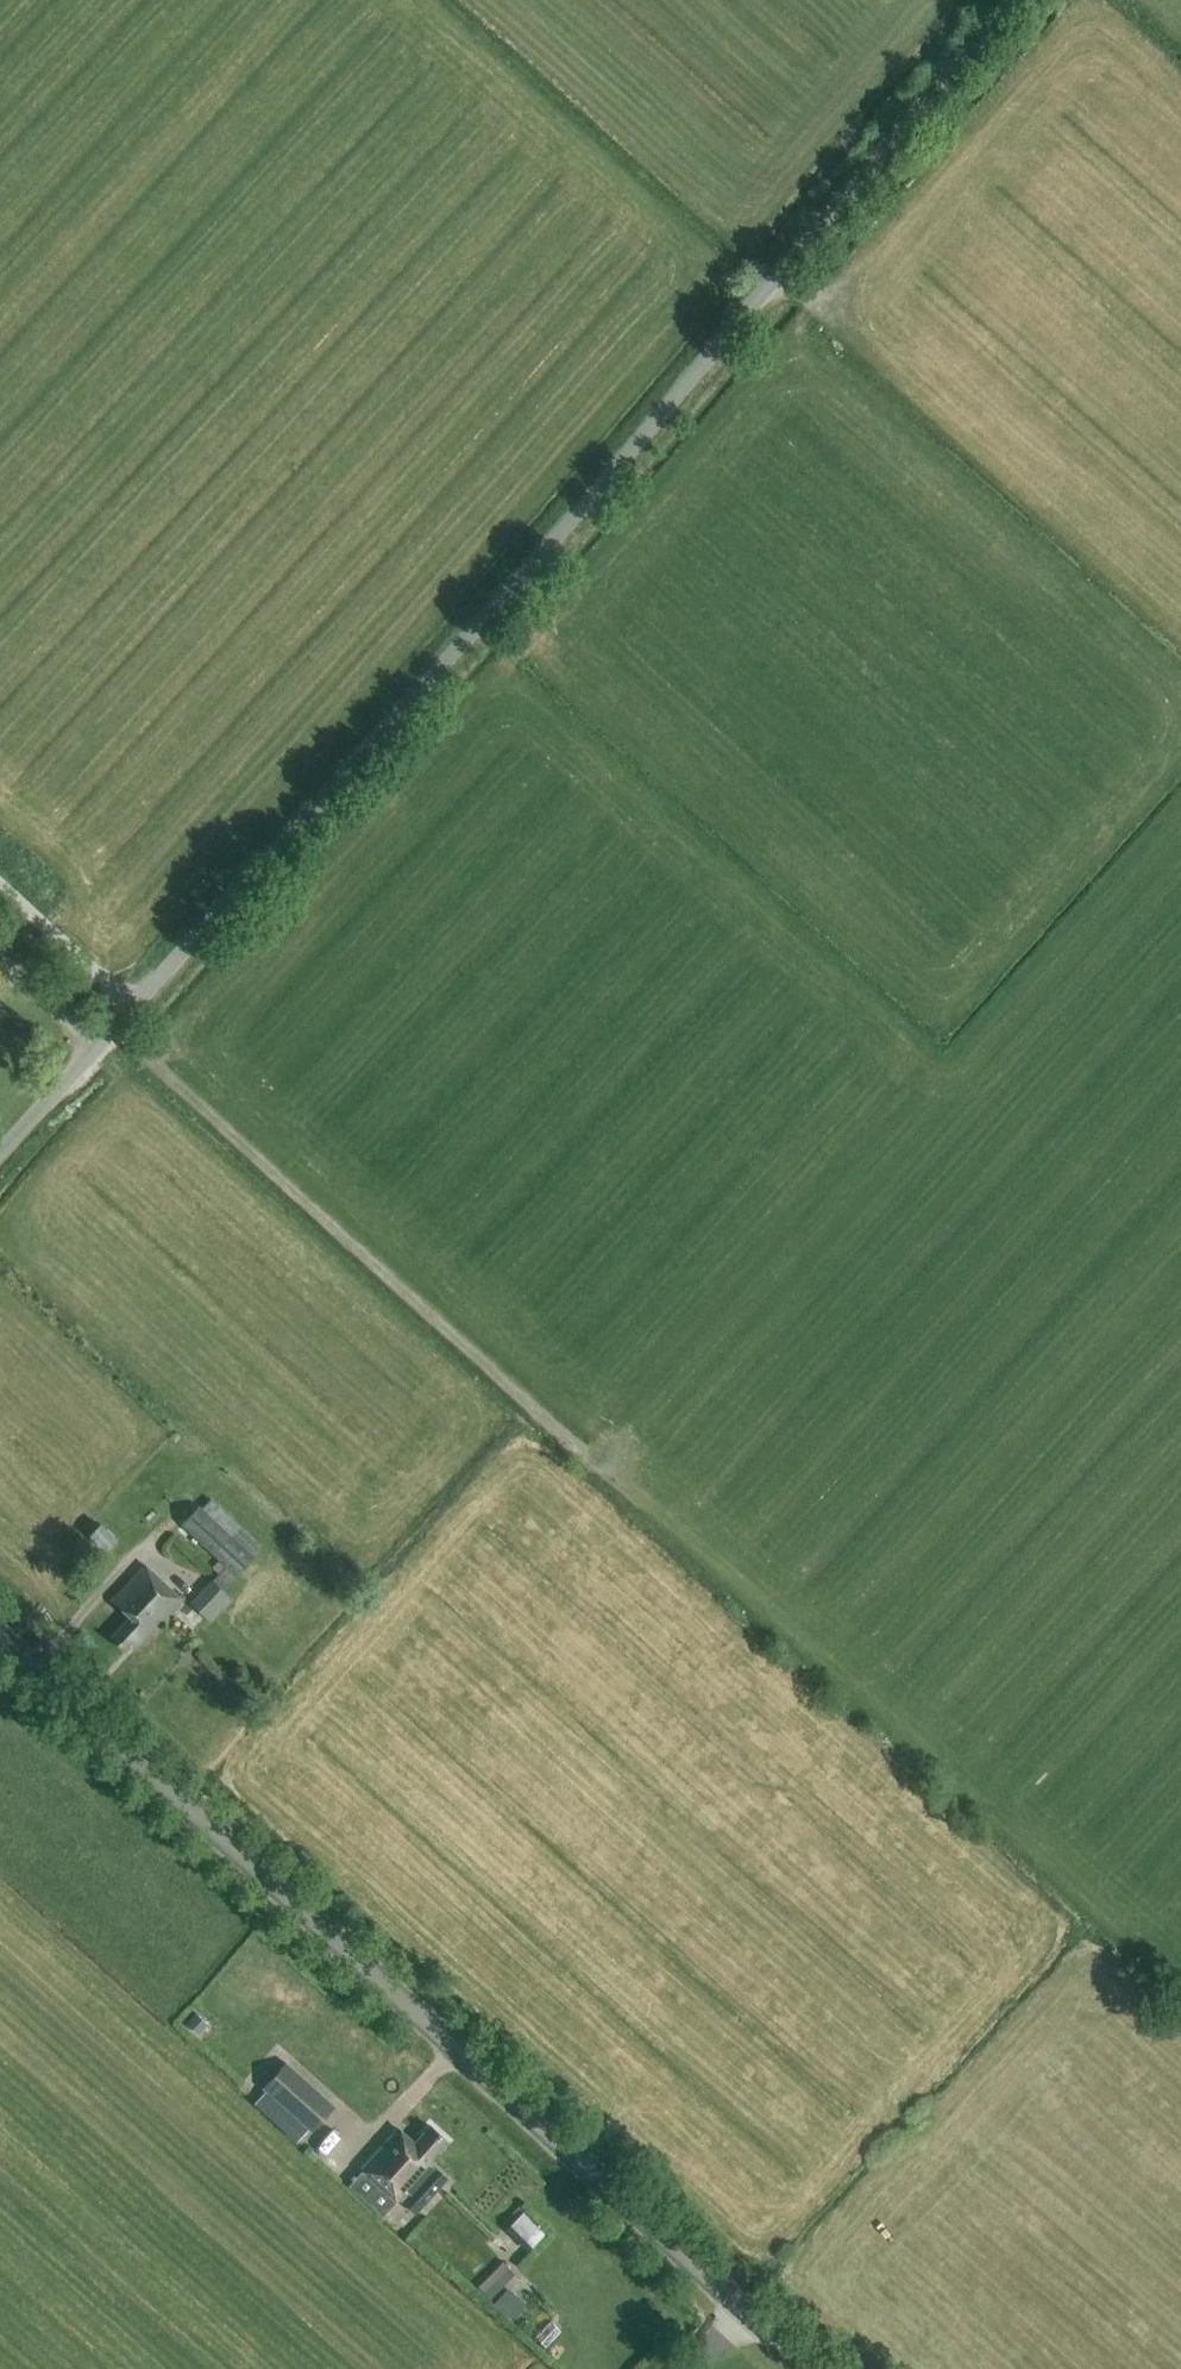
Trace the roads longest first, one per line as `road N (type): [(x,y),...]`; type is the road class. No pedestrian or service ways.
road 1 (unclassified): [(0,1155),(1021,0)]
road 2 (tertiary): [(803,2368),(0,1641)]

